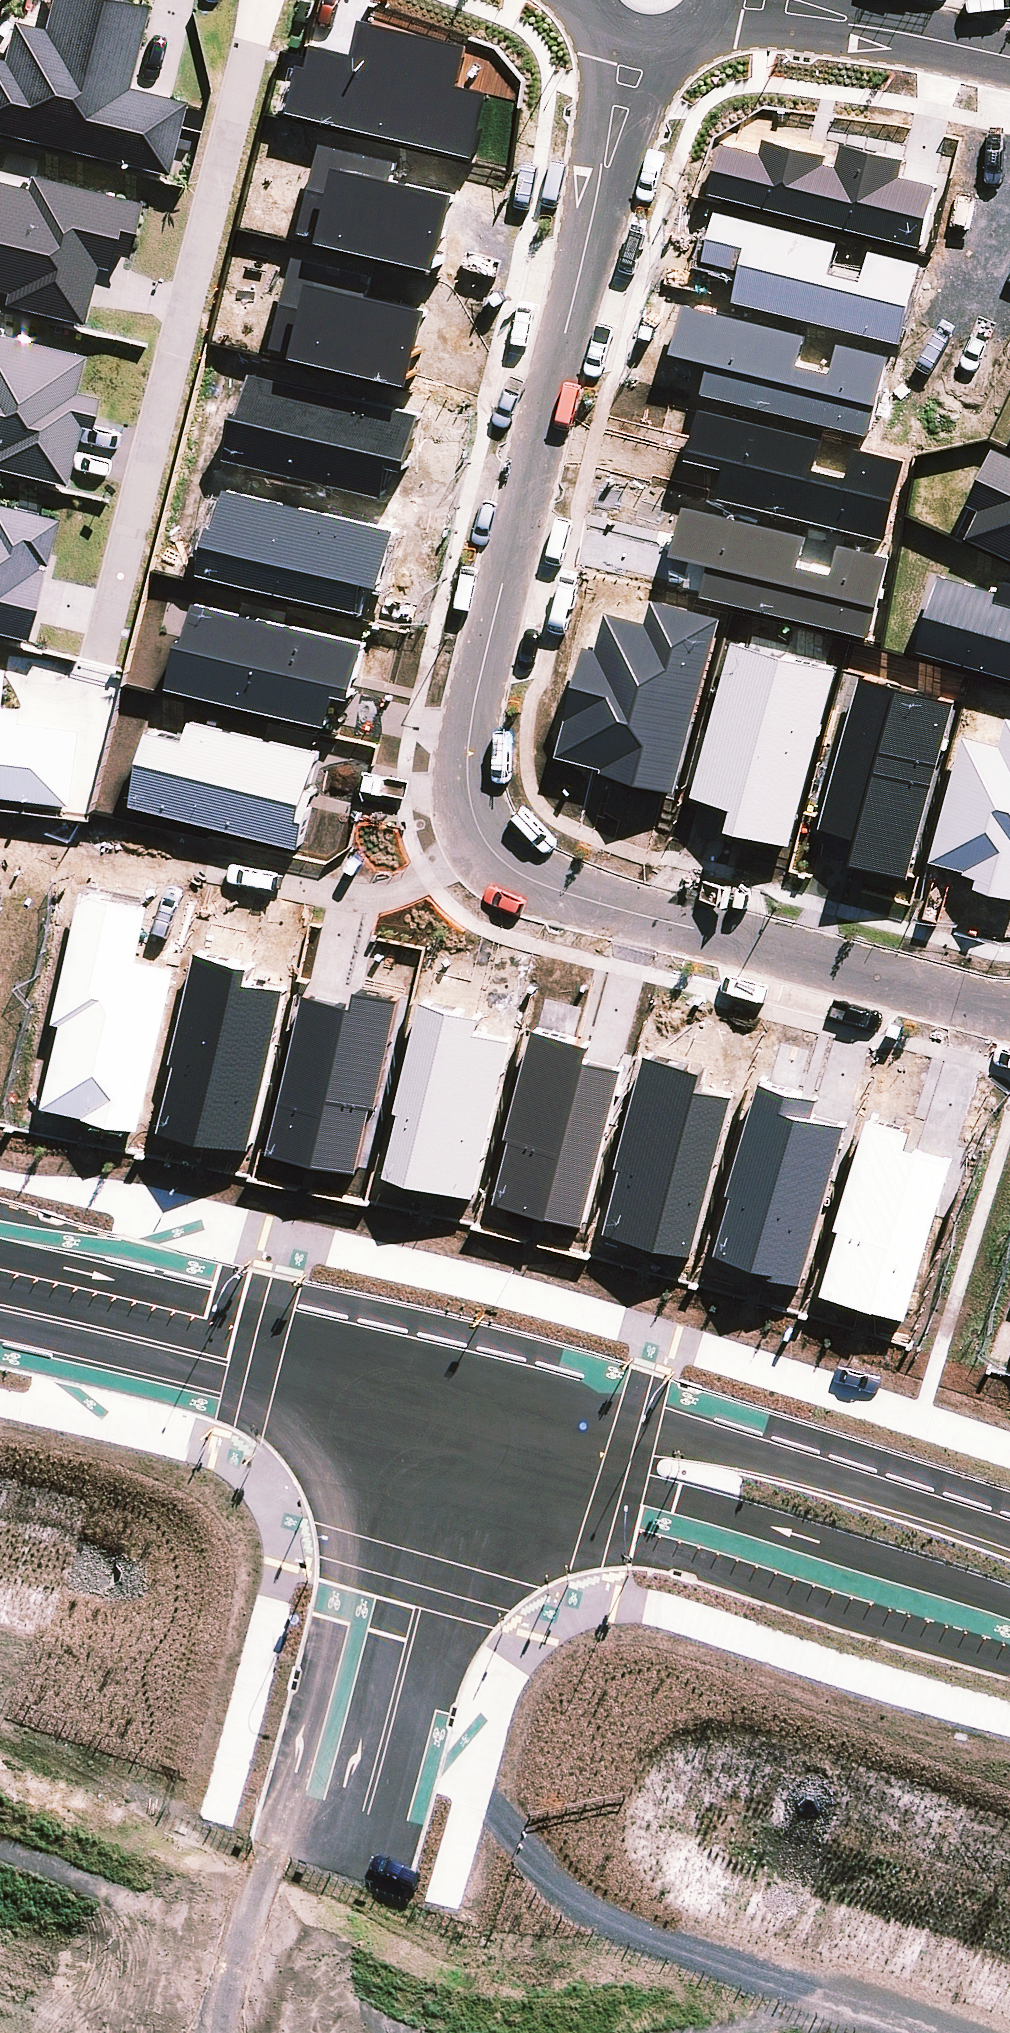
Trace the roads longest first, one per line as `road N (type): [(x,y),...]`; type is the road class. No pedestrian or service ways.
road 1 (residential): [(637,40),(470,707),(465,782),(478,831),(519,872),(567,895),(1009,1016)]
road 2 (residential): [(97,654),(260,0)]
road 3 (secondary): [(1009,1634),(454,1456)]
road 4 (secondary): [(476,1379),(778,1463),(1009,1539)]
road 5 (track): [(473,1788),(589,1899),(693,1949),(913,2032)]
road 6 (secondary): [(0,1262),(476,1379)]
road 7 (secondary): [(454,1456),(247,1383),(0,1321)]
road 8 (tertiary): [(341,1859),(454,1456)]
road 9 (residential): [(1009,59),(746,0)]
road 10 (track): [(341,1859),(277,1844),(236,1928),(230,2032)]

